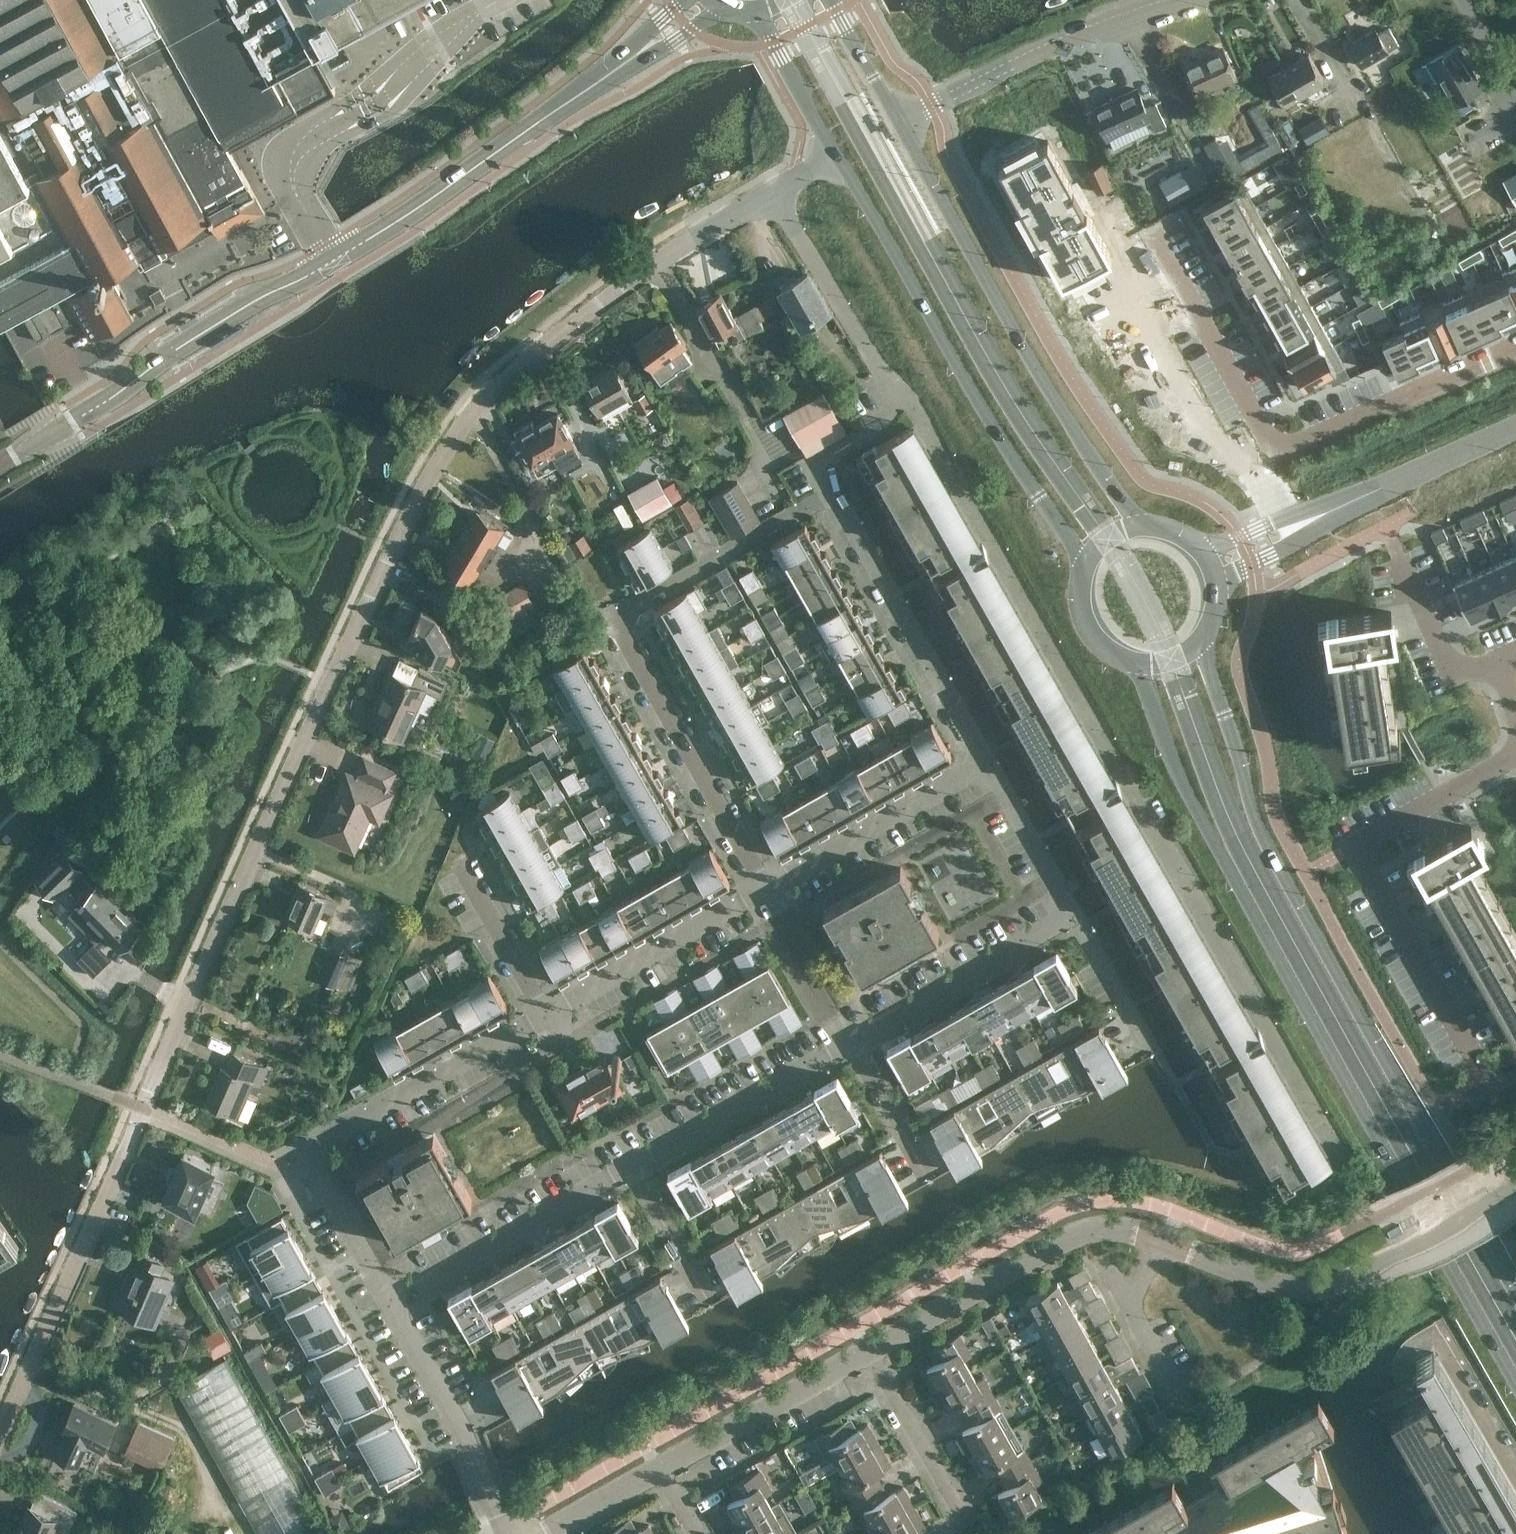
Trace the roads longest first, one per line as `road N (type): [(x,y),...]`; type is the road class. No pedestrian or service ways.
road 1 (residential): [(0,1431),(413,507),(492,391),(662,257),(774,194)]
road 2 (residential): [(894,388),(921,413),(1341,1152)]
road 3 (tertiary): [(1135,660),(1181,778),(1515,1382)]
road 4 (secondary): [(0,464),(252,303),(401,219),(617,66)]
road 5 (tertiary): [(1515,1294),(1263,836),(1202,635)]
road 6 (residential): [(771,887),(614,613),(835,494)]
road 7 (residential): [(1515,347),(1278,441),(1263,432),(1160,248)]
road 8 (tertiary): [(839,157),(1085,568)]
road 9 (tertiary): [(1143,526),(1075,433),(898,126)]
road 10 (residential): [(385,1303),(314,1171),(314,1149),(323,1136),(548,1018)]
road 11 (residential): [(1515,752),(1355,849),(1468,1052)]
road 12 (unclassified): [(1163,1240),(1307,1290),(1362,1273),(1515,1188)]
road 13 (unclassified): [(878,1353),(1075,1233),(1120,1230),(1163,1240)]
road 14 (residential): [(988,764),(835,494)]
road 15 (unclassified): [(898,126),(988,76),(1179,0)]
road 16 (residential): [(385,1303),(631,1167)]
road 17 (residential): [(631,1167),(865,1039)]
road 18 (unclassified): [(513,1533),(385,1303)]
road 19 (residential): [(548,1018),(771,887)]
road 20 (residential): [(771,887),(988,764)]
road 21 (residential): [(865,1039),(1078,921)]
road 22 (unclassified): [(668,1470),(878,1353)]
road 23 (residential): [(774,194),(894,388)]
road 24 (residential): [(1334,508),(1515,427)]
road 25 (residential): [(1183,1400),(1130,1304),(1163,1240)]
road 26 (residential): [(1078,921),(988,764)]
road 27 (residential): [(963,1511),(878,1353)]
road 28 (residential): [(1496,663),(1450,670),(1399,554)]
road 29 (tertiary): [(752,9),(839,157)]
road 30 (residential): [(548,1018),(465,870)]
road 31 (unclassified): [(1431,1325),(1515,1467)]
road 32 (residential): [(708,1306),(631,1167)]
road 33 (residential): [(835,494),(818,463),(880,424),(894,388)]
road 34 (residential): [(936,1167),(865,1039)]
road 35 (residential): [(1215,589),(1334,508)]
road 36 (residential): [(1149,1046),(1078,921)]
road 37 (residential): [(1334,508),(1196,548)]
road 38 (tertiary): [(898,126),(831,0)]
road 39 (unclassified): [(553,1533),(668,1470)]
road 40 (secondary): [(617,66),(662,50),(728,5)]

